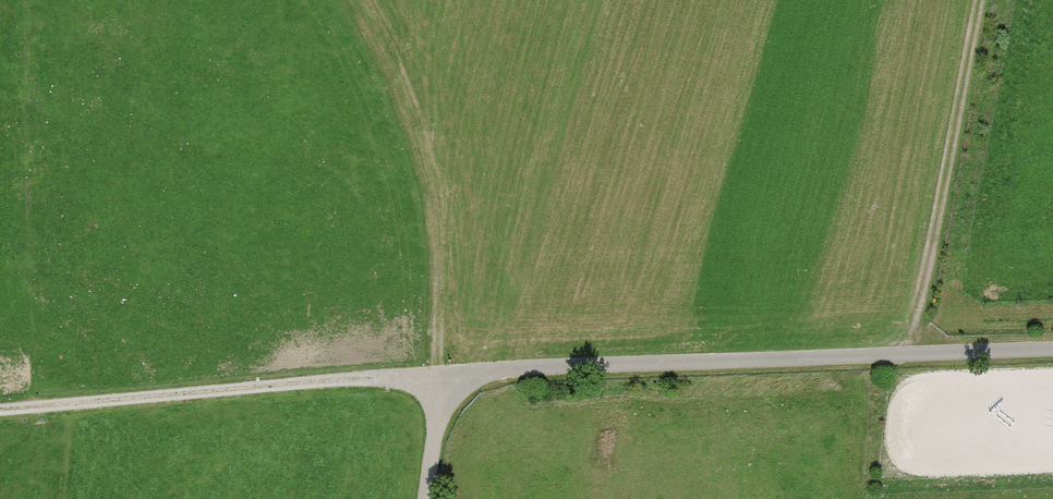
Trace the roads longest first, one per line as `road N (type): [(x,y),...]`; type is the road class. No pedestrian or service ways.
road 1 (unclassified): [(425,498),(444,371),(1052,351)]
road 2 (track): [(0,409),(444,371)]
road 3 (track): [(912,355),(982,0)]

